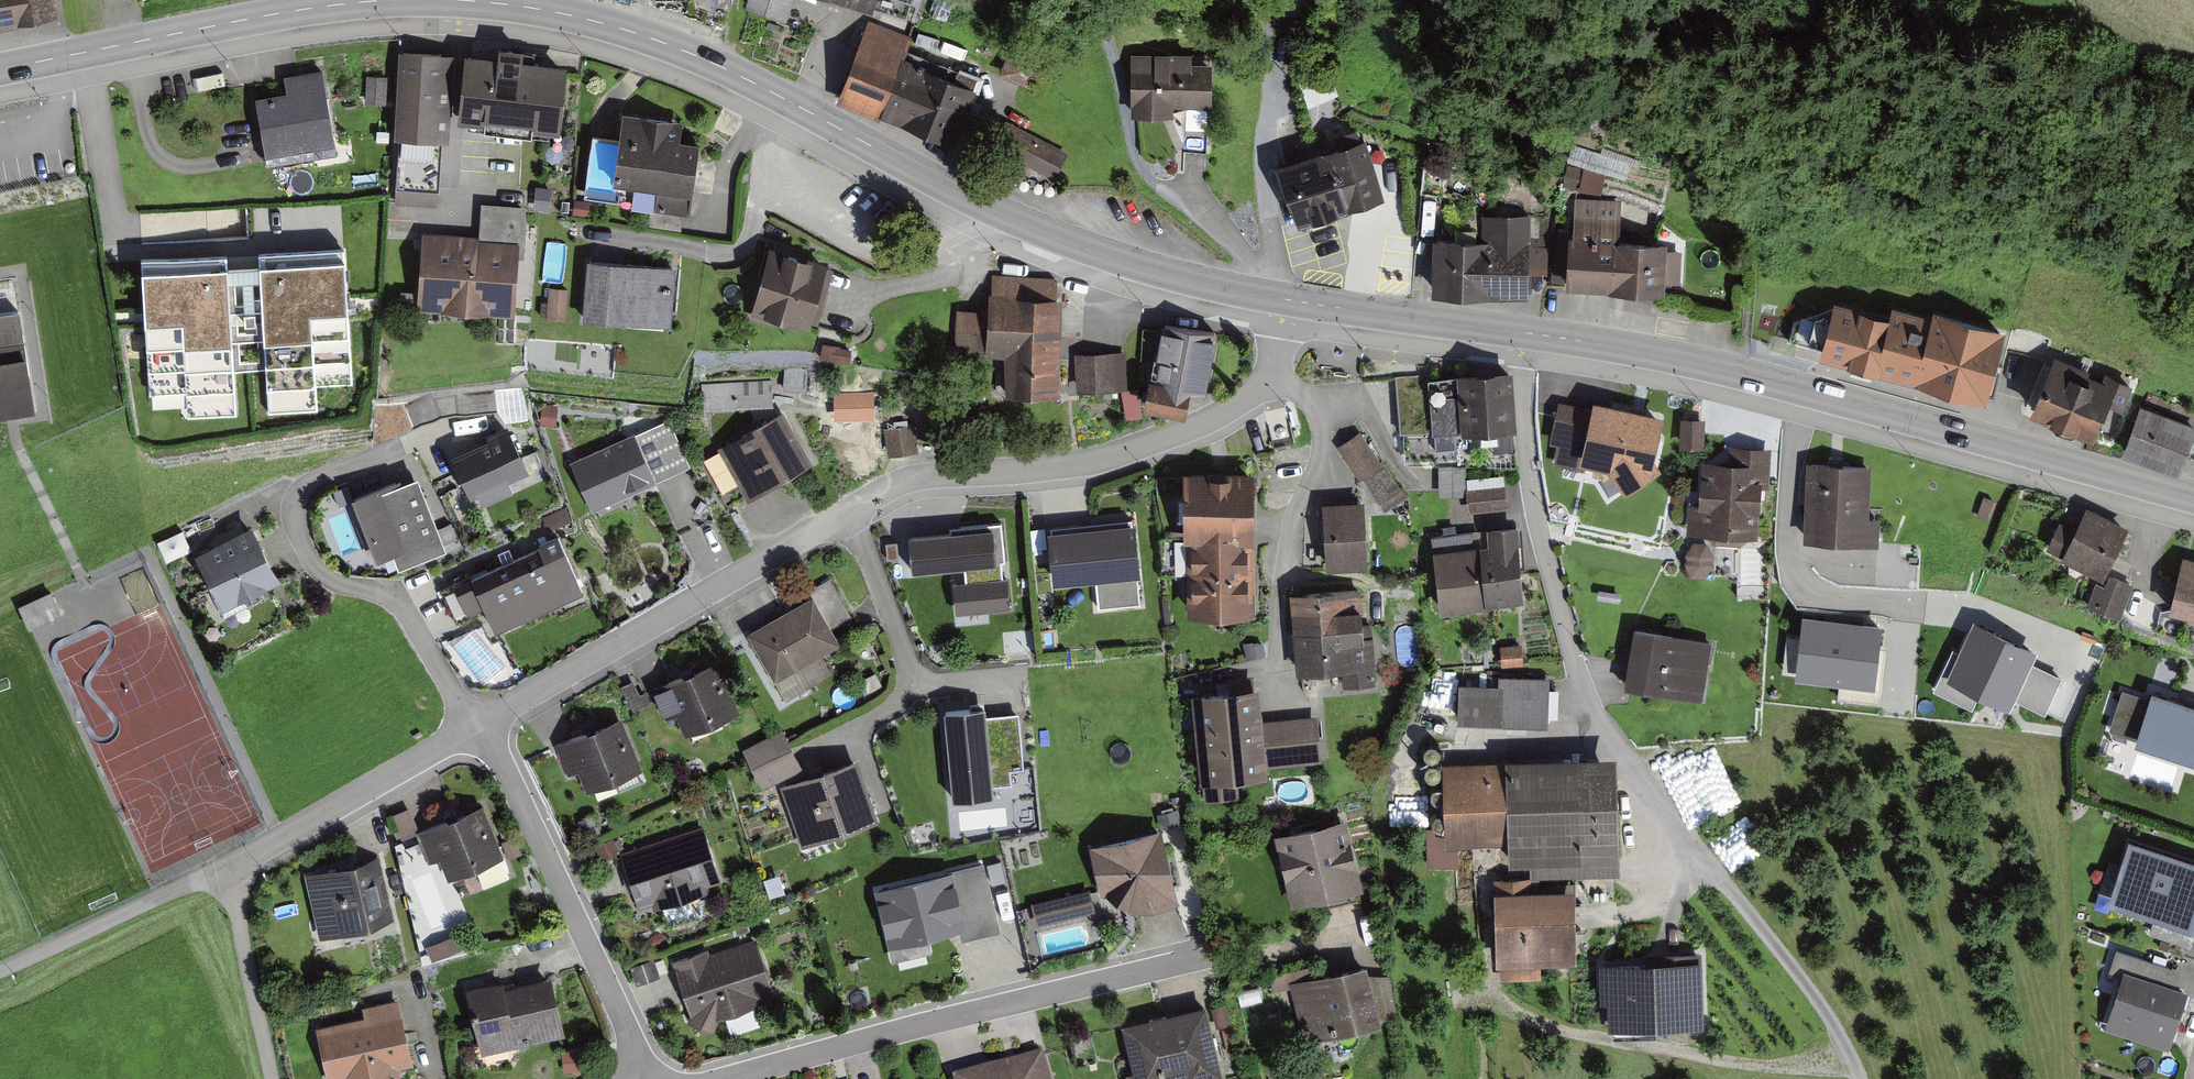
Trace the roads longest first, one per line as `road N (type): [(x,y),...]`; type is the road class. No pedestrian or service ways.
road 1 (primary): [(1288,299),(1105,254),(970,203),(749,81),(655,39),(574,16),(451,0)]
road 2 (residential): [(1274,372),(1212,420),(1102,461),(907,479),(476,730)]
road 3 (residential): [(1530,333),(1522,388),(1527,467),(1593,711),(1822,1005),(1858,1078)]
road 4 (residential): [(476,730),(228,865),(0,970)]
road 5 (residential): [(1203,955),(725,1078)]
road 6 (residential): [(476,730),(404,609),(322,577),(295,526),(295,503),(310,483),(398,448)]
road 7 (primary): [(2193,497),(1803,390)]
road 8 (primary): [(387,0),(0,69)]
road 9 (residential): [(636,1078),(625,1024),(507,771),(476,730)]
road 10 (track): [(1478,1000),(1599,1040),(1698,1059),(1806,1066),(1852,1061)]
road 11 (track): [(1082,0),(1100,18),(1133,149),(1156,188),(1193,199),(1238,250),(1262,295)]
road 12 (residential): [(1274,372),(1313,405),(1323,447),(1280,585),(1278,705)]
road 13 (residential): [(1803,390),(1788,489),(1787,545),(1800,582),(1828,599),(1926,608)]
road 14 (primary): [(1803,390),(1530,333)]
road 15 (primary): [(1530,333),(1288,299)]
road 16 (track): [(228,865),(273,1078)]

